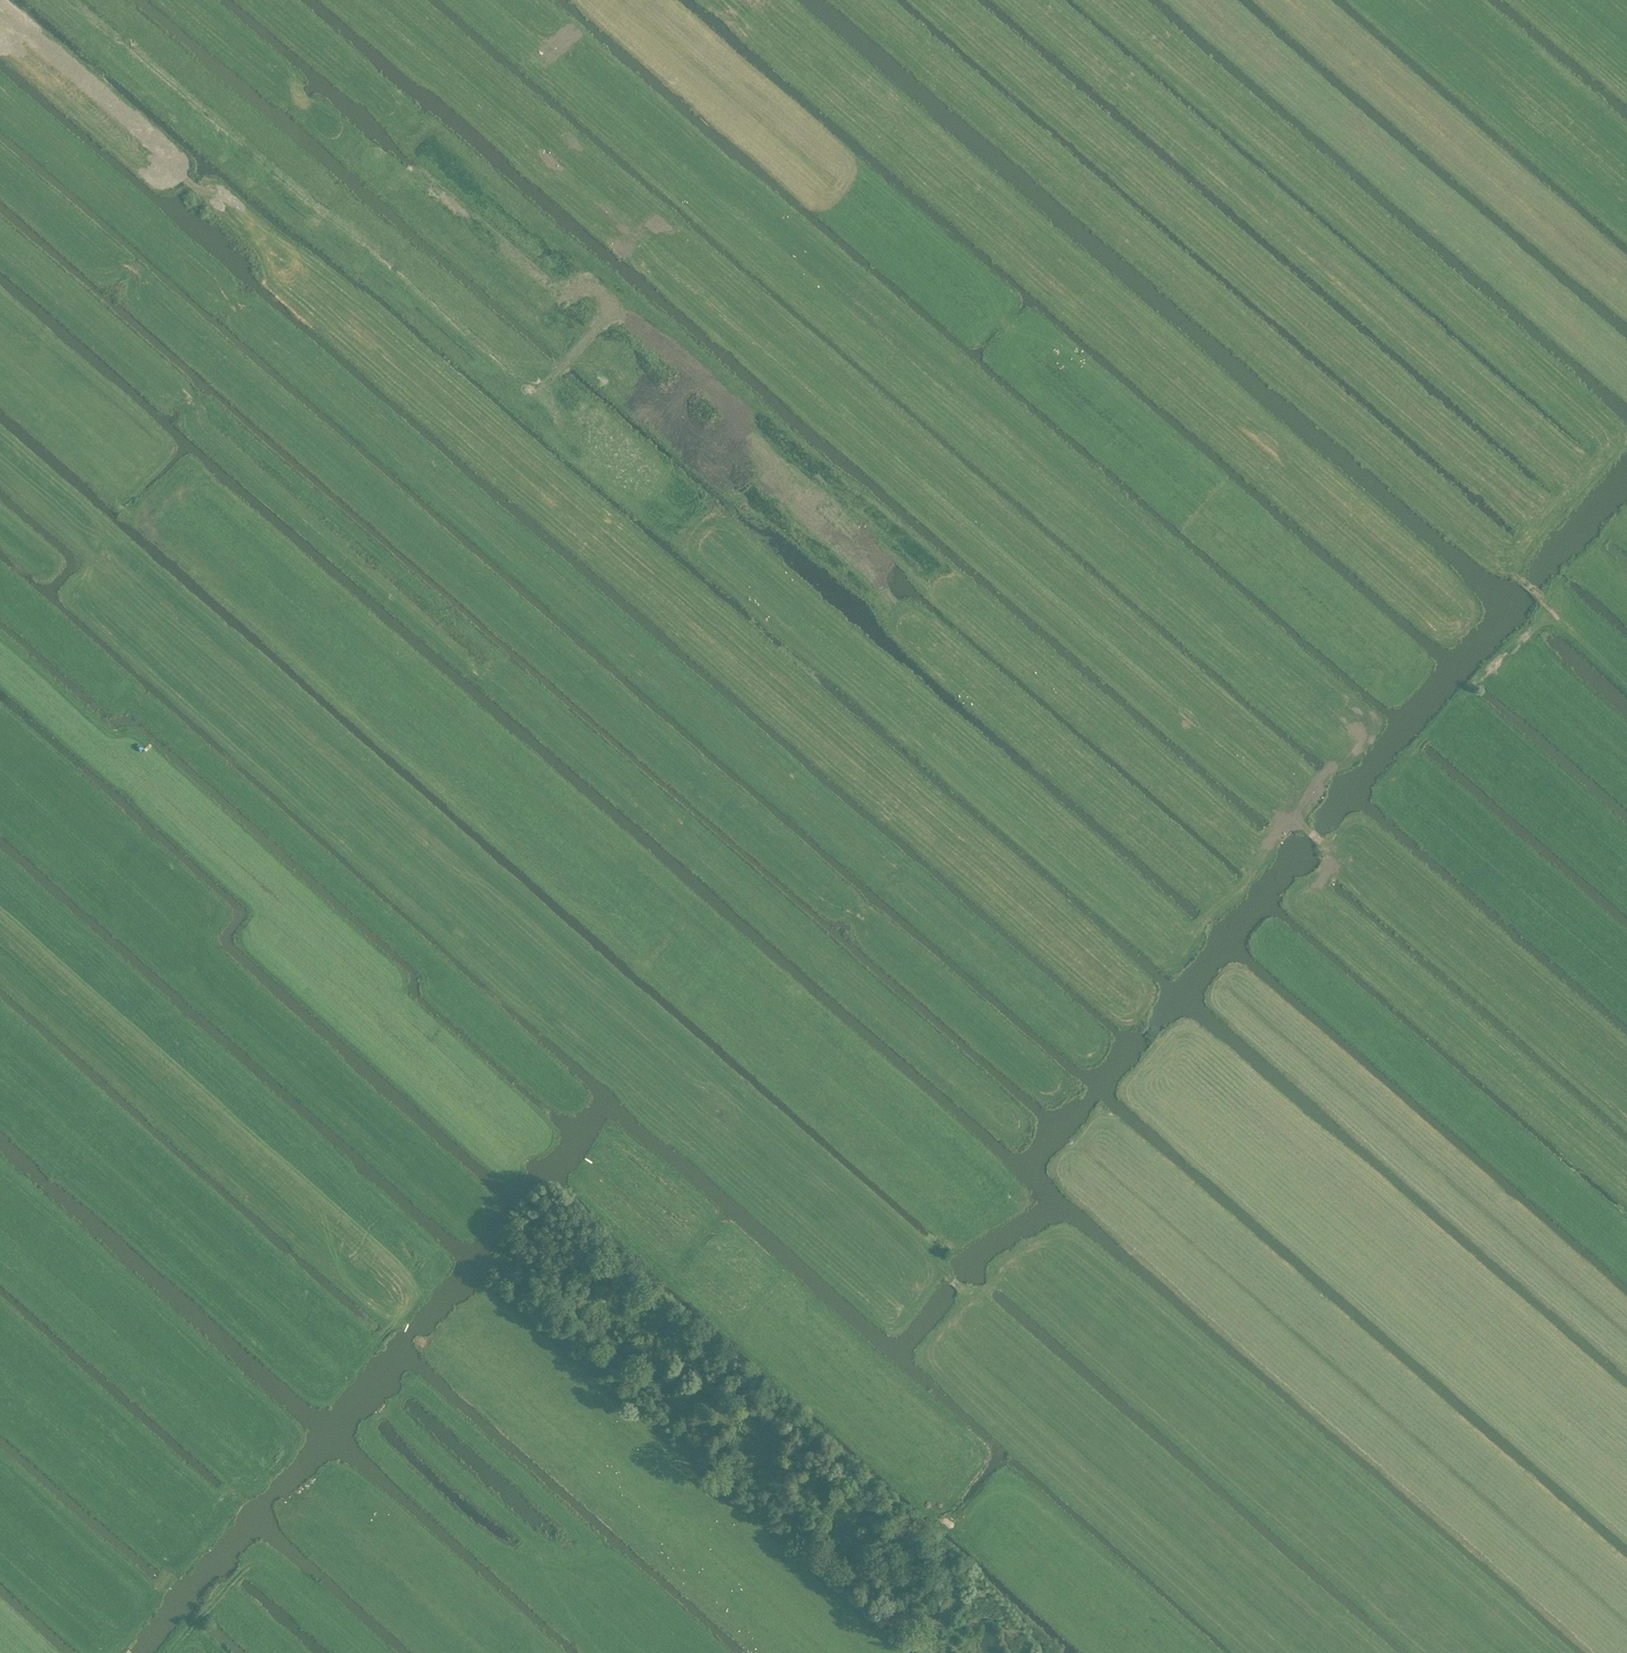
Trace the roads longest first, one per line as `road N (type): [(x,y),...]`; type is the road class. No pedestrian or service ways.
road 1 (track): [(1511,570),(1626,686)]

